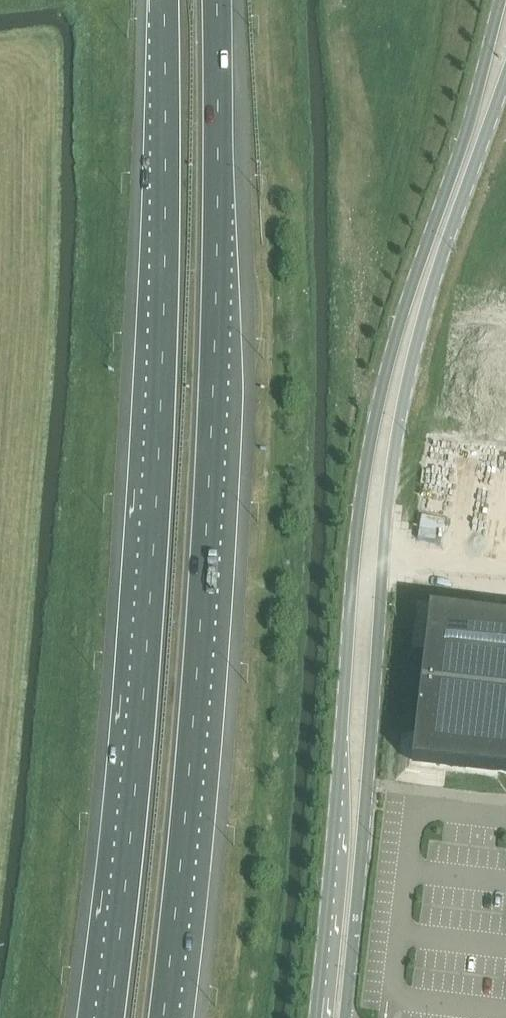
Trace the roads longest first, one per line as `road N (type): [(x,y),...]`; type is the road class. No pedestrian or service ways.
road 1 (tertiary): [(502,0),(369,452),(315,1017)]
road 2 (motorway): [(166,0),(166,175),(143,618),(101,1017)]
road 3 (motorway): [(170,1017),(207,625),(218,0)]
road 4 (tertiary): [(345,1017),(385,539),(406,390),(425,308),(505,83)]

